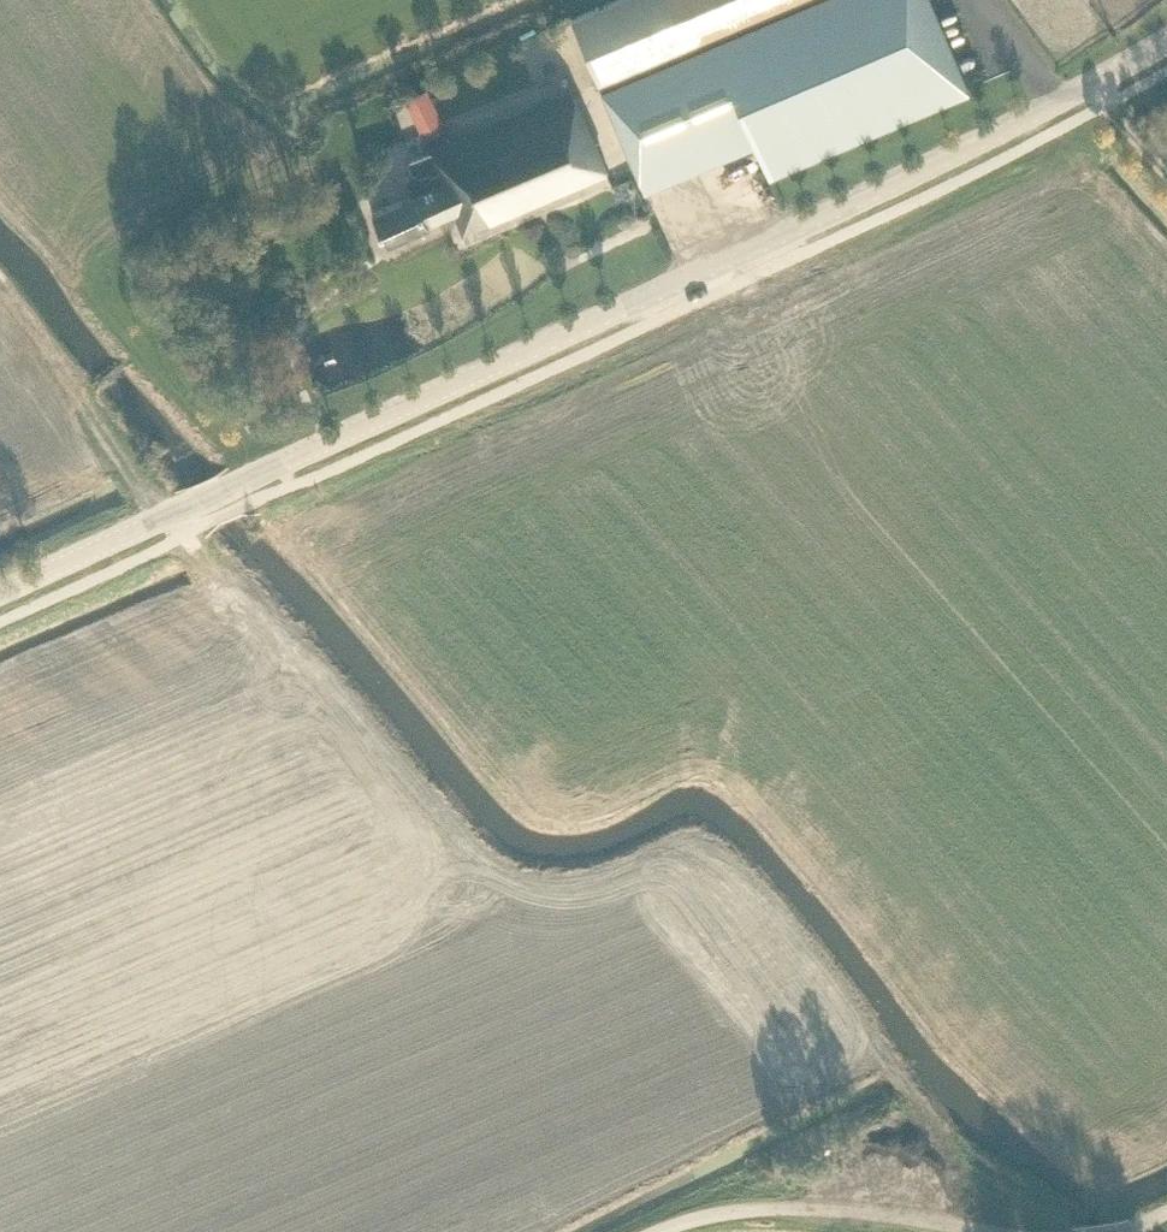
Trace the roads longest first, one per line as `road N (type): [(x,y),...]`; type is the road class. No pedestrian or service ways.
road 1 (tertiary): [(0,591),(952,153),(1166,41)]
road 2 (track): [(1033,1231),(964,1160),(717,839),(684,835),(627,861),(559,877),(510,869),(249,582),(180,536)]
road 3 (unclassified): [(680,1231),(742,1218),(824,1216),(960,1231)]
road 4 (track): [(1086,84),(1166,176)]

